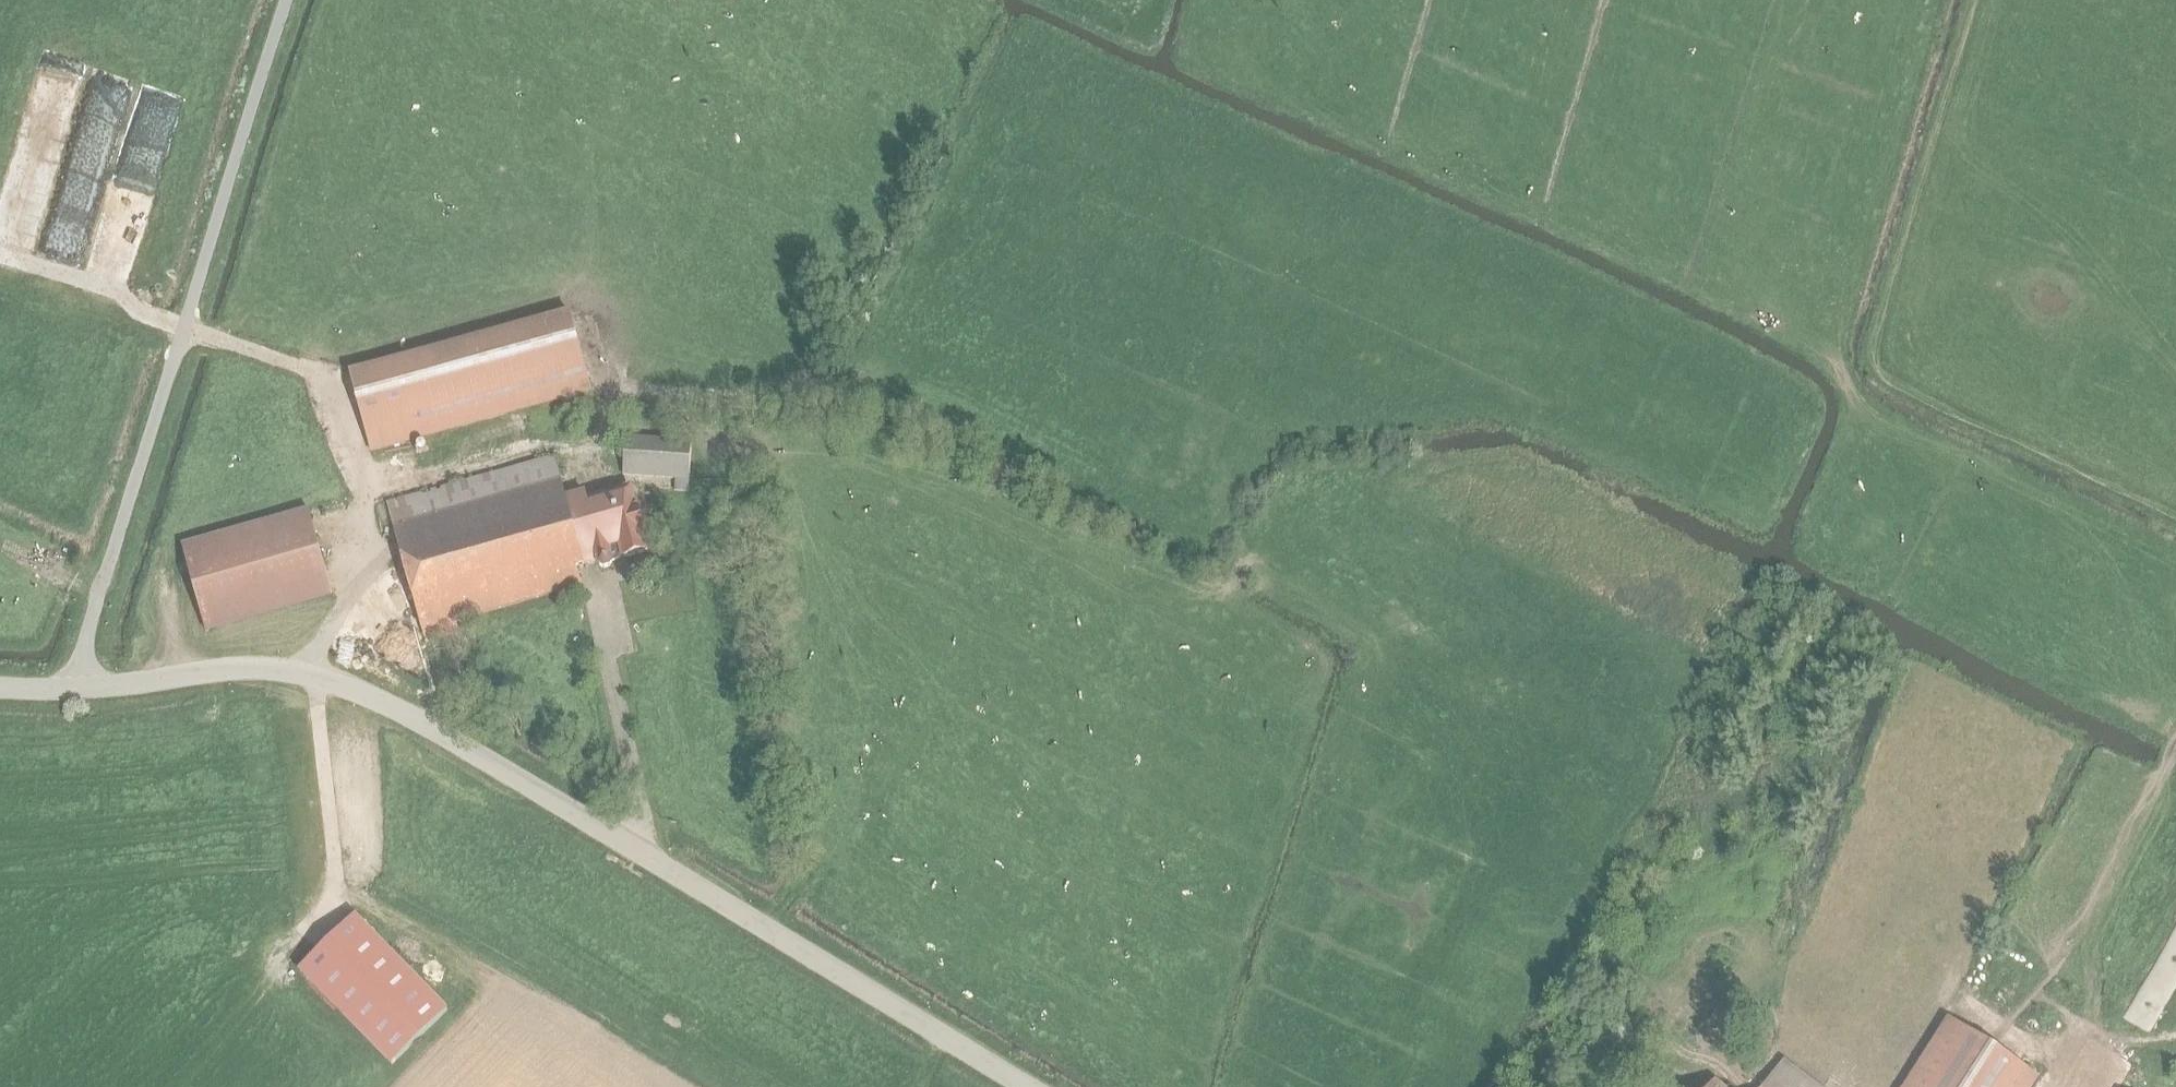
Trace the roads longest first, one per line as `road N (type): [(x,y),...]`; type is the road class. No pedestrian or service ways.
road 1 (tertiary): [(1028,1086),(365,693),(265,669),(70,692)]
road 2 (unclassified): [(70,692),(289,0)]
road 3 (track): [(183,329),(322,373),(379,568)]
road 4 (track): [(317,676),(334,907),(309,935)]

